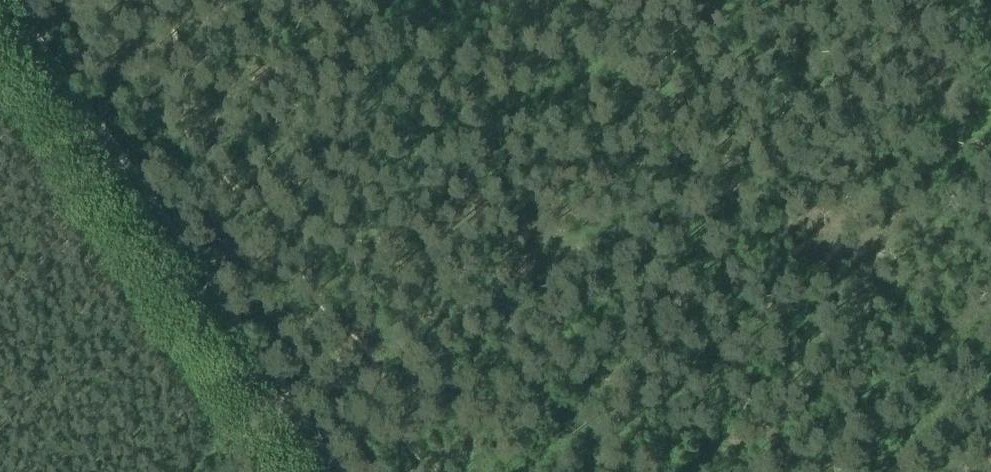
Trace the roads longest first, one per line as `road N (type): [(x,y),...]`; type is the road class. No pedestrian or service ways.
road 1 (track): [(0,15),(324,471)]

